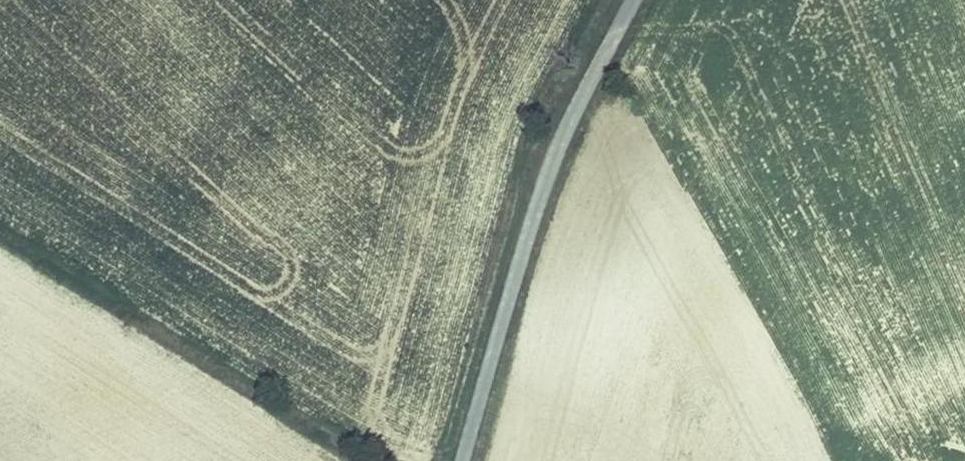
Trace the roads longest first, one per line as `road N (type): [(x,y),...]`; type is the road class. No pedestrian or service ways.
road 1 (unclassified): [(633,0),(540,197),(463,460)]

